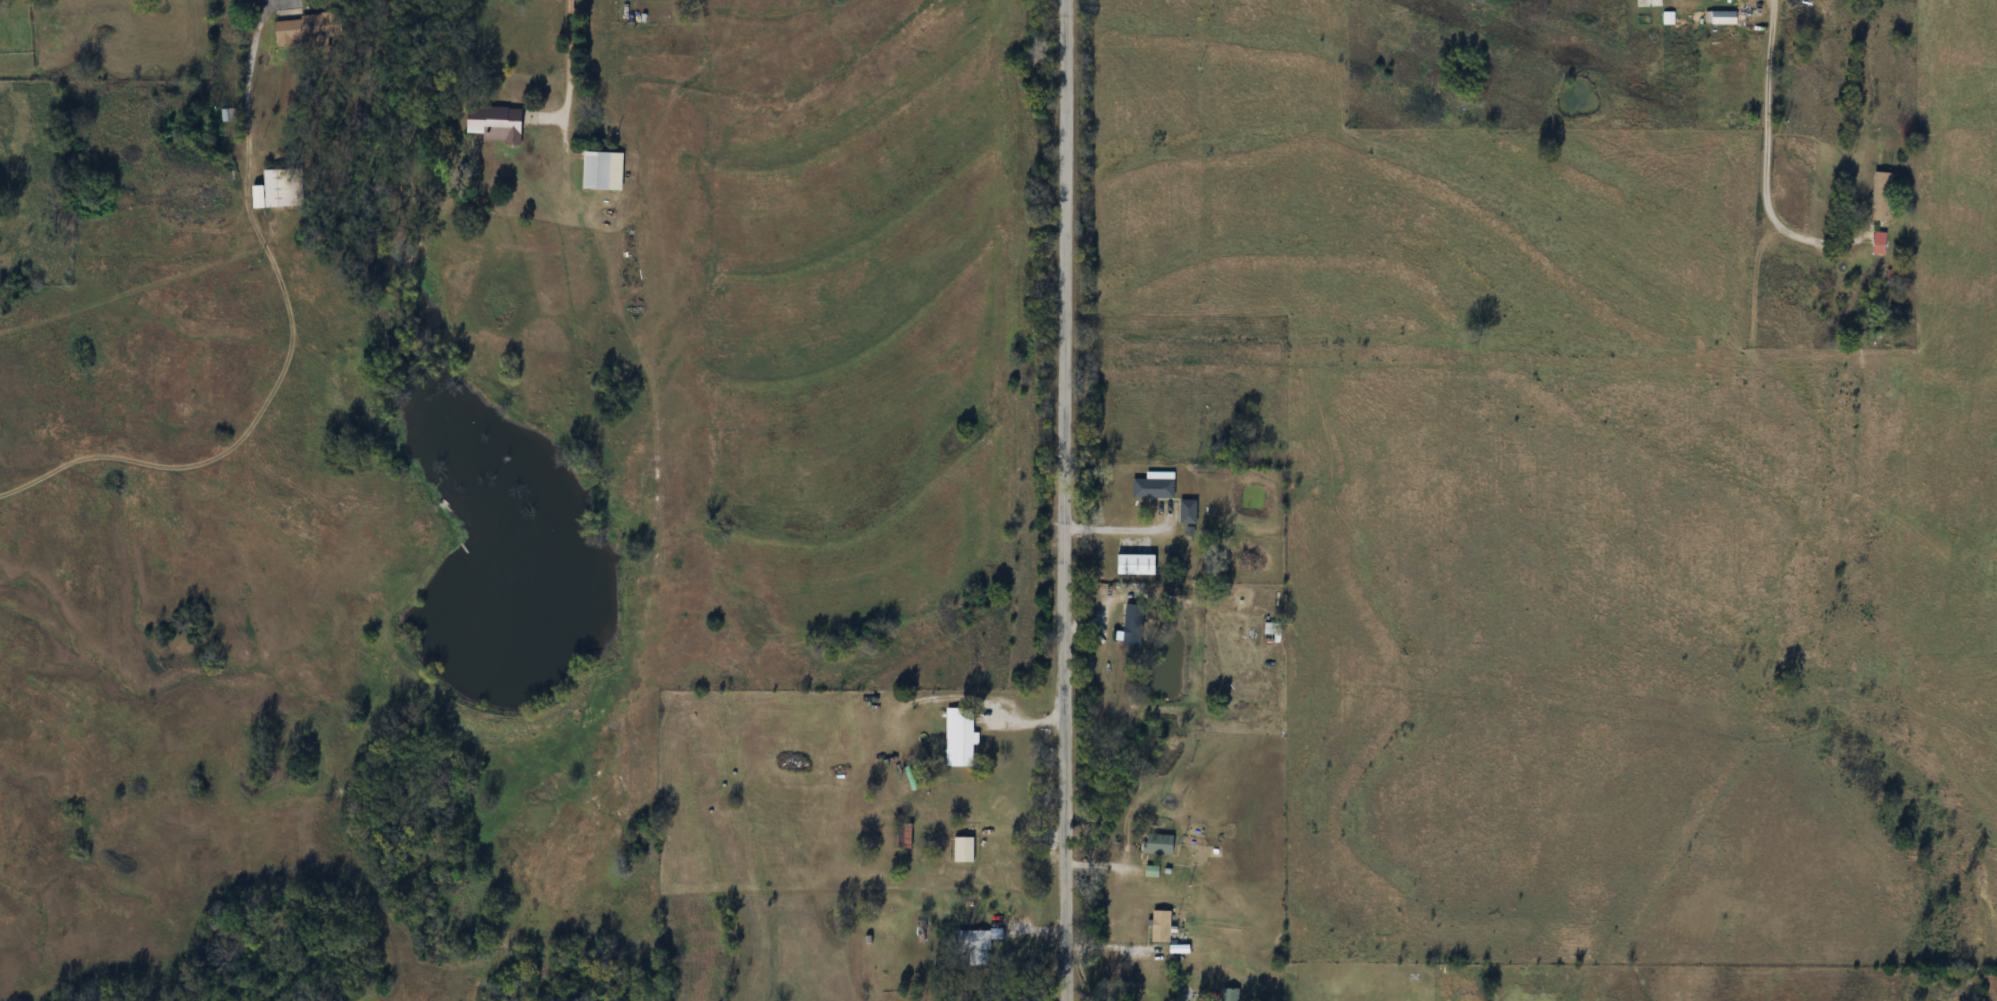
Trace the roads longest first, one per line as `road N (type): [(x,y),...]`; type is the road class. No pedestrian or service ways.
road 1 (residential): [(1066,1000),(1071,0)]
road 2 (residential): [(1776,0),(1771,216),(1824,244),(1867,242)]

